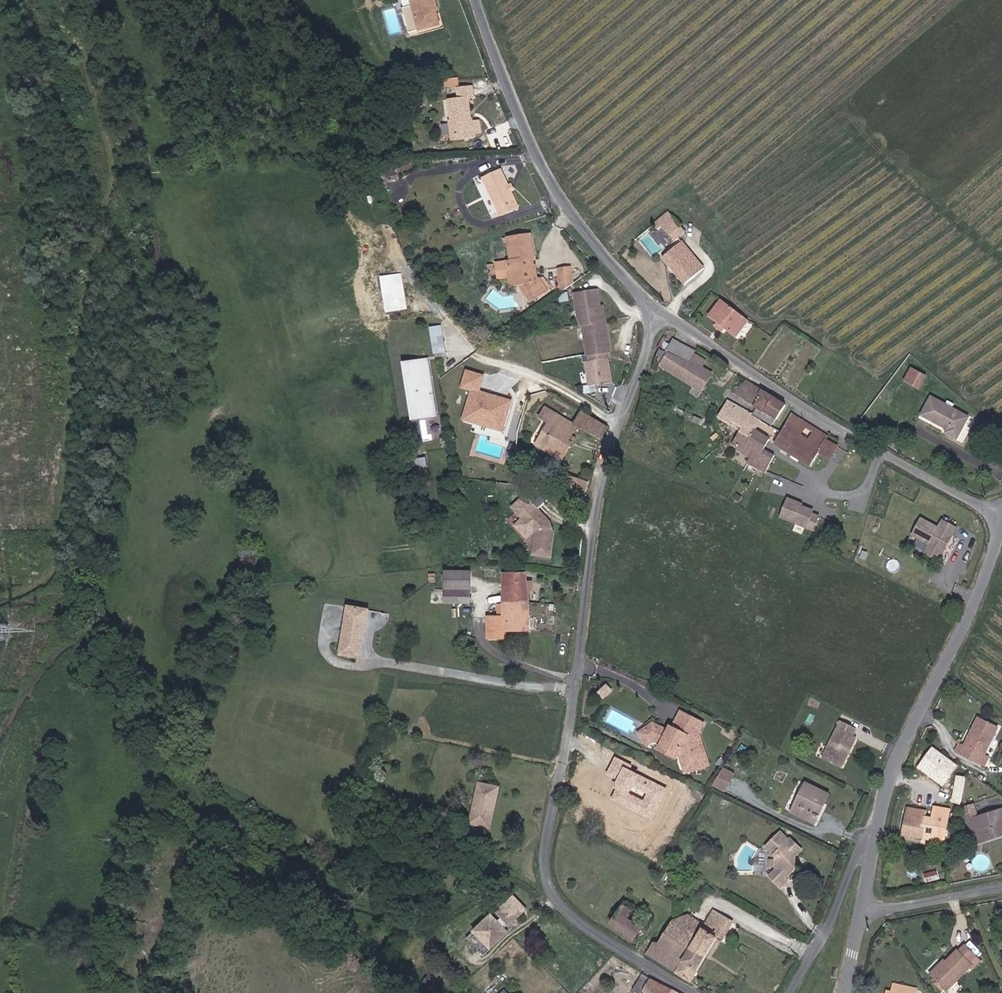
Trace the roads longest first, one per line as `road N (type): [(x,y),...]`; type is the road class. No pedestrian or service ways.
road 1 (residential): [(696,992),(566,902),(552,866),(606,457),(656,330),(656,309)]
road 2 (residential): [(656,309),(860,439),(983,506),(998,523)]
road 3 (residential): [(656,309),(567,202),(480,0)]
road 4 (unclassified): [(893,768),(968,616),(998,523)]
road 5 (unclassified): [(893,768),(827,938),(795,992)]
road 6 (unclassified): [(860,912),(893,768)]
road 7 (unclassified): [(1001,889),(860,912)]

